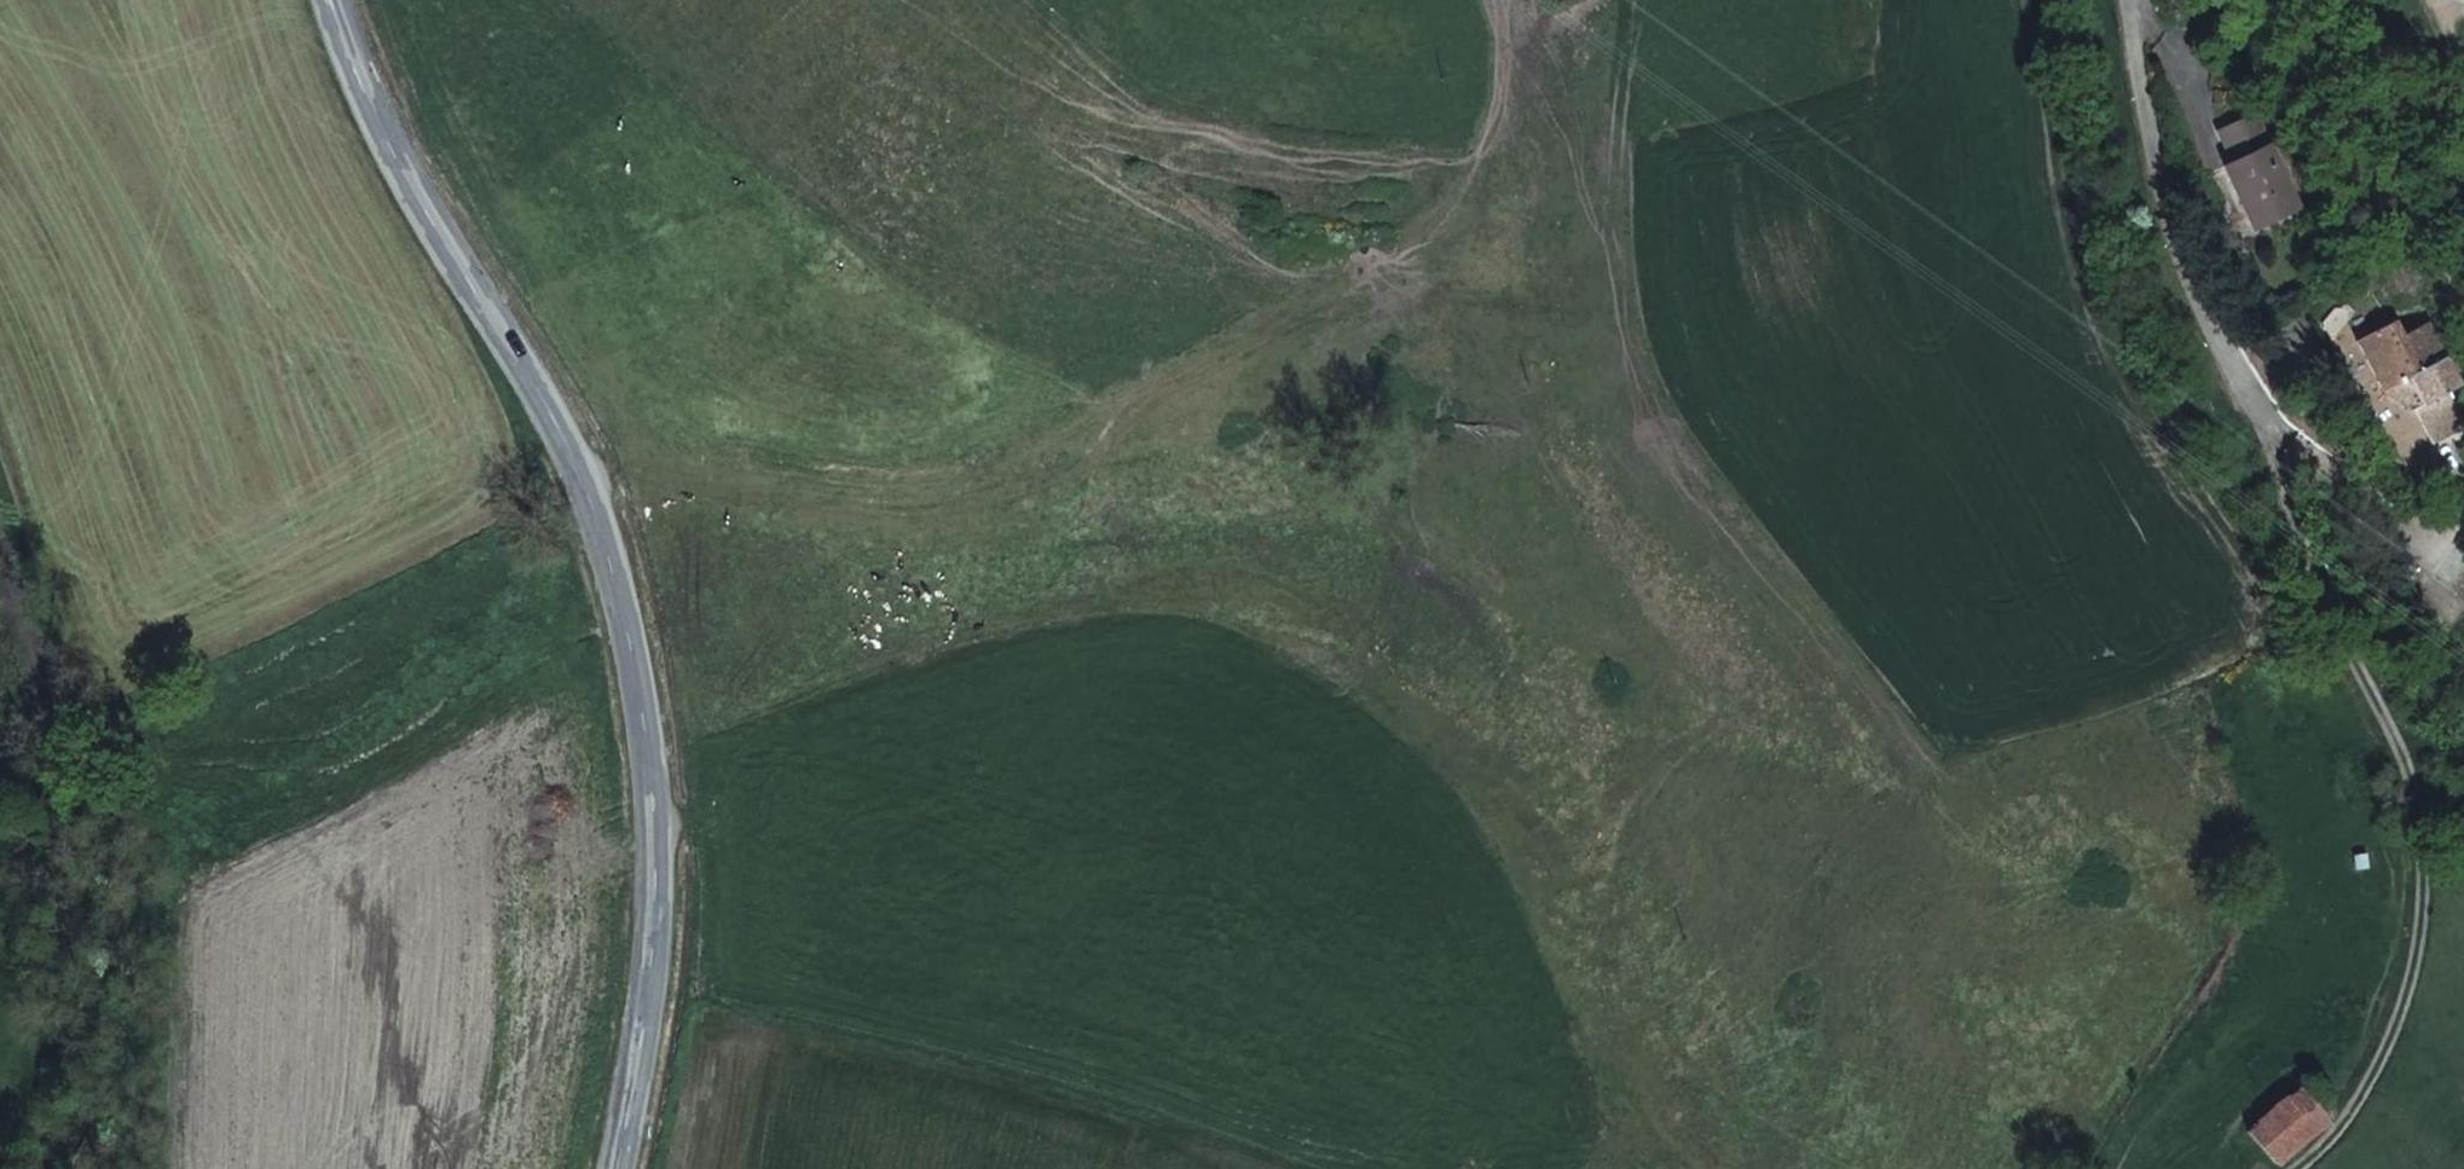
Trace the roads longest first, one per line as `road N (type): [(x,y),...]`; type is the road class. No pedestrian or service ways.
road 1 (tertiary): [(338,0),(364,88),(425,213),(560,430),(612,569),(648,740),(655,862),(648,1008),(619,1168)]
road 2 (residential): [(2122,0),(2172,263),(2260,421),(2333,608)]
road 3 (track): [(2295,1168),(2329,1139),(2395,1031),(2422,931),(2416,817),(2333,608)]

